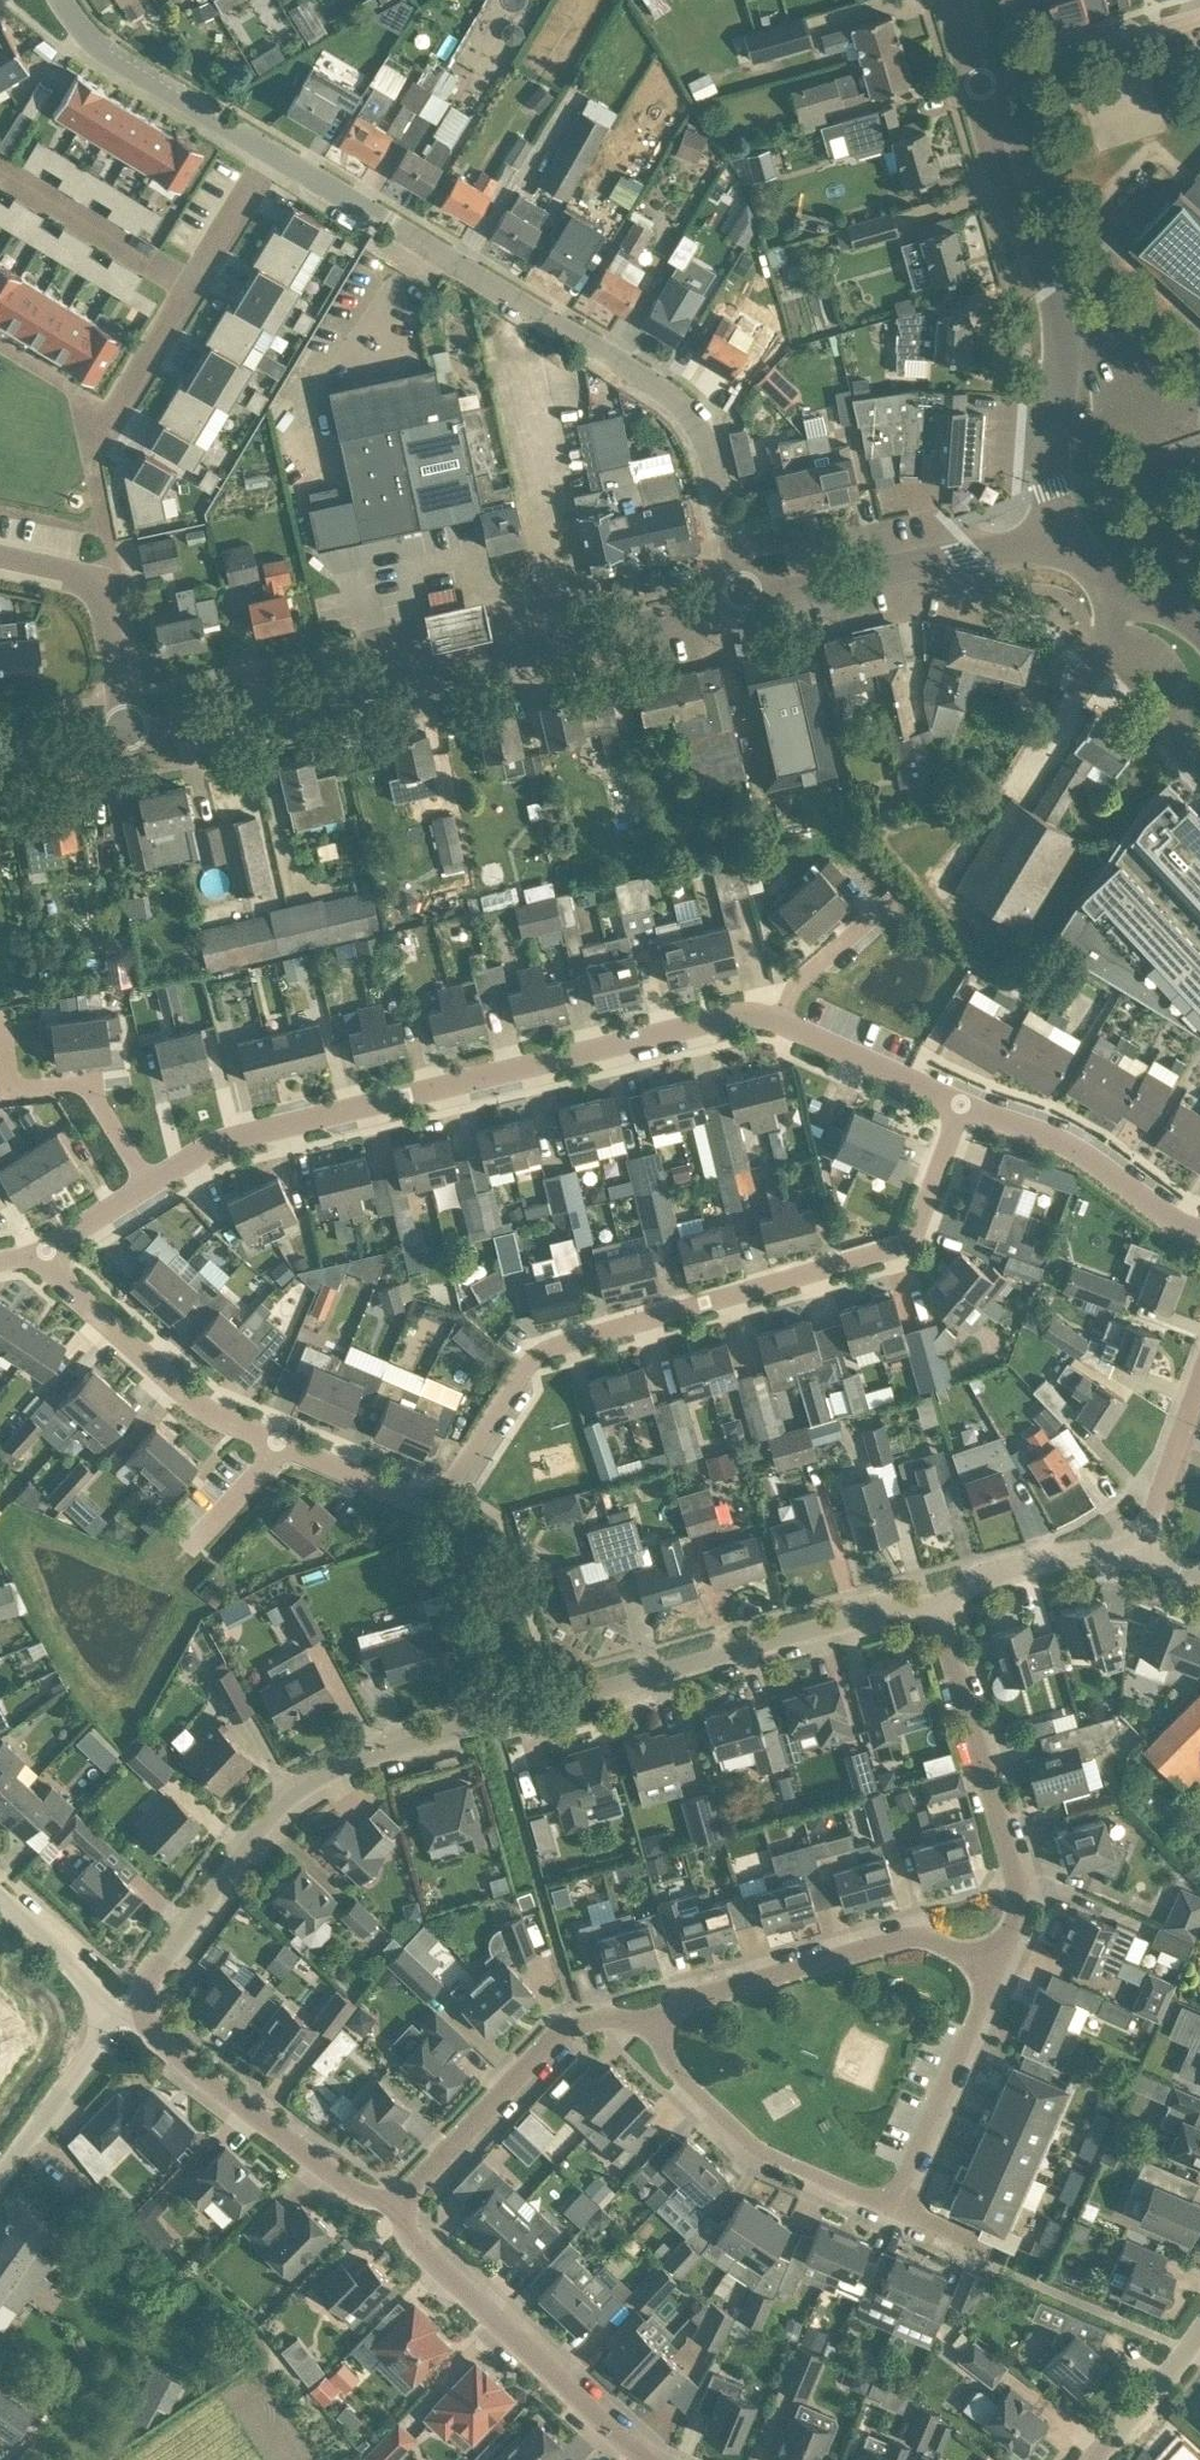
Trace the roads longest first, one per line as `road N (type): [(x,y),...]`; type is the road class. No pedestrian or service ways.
road 1 (residential): [(44,1255),(198,1400),(419,1504),(441,1496),(541,1349),(897,1246),(909,1236),(962,1102)]
road 2 (residential): [(143,2004),(158,1966),(238,1853),(298,1786),(358,1758),(870,1612),(941,1602)]
road 3 (residential): [(746,598),(707,441),(689,412),(466,264),(273,151)]
road 4 (residential): [(779,1023),(729,1017),(227,1137),(150,1182)]
road 5 (tertiary): [(130,740),(746,598)]
road 6 (residential): [(999,1962),(888,2206),(773,2160),(683,2078),(655,2010)]
road 7 (tertiary): [(1062,534),(1050,473),(1063,309),(1007,203),(978,84)]
road 8 (residential): [(941,1602),(1018,1884),(1019,1905),(999,1962)]
road 9 (residential): [(650,2459),(410,2242),(398,2205)]
road 10 (residential): [(655,2010),(909,1937),(999,1962)]
road 11 (residential): [(90,450),(273,151)]
road 12 (residential): [(398,2205),(558,2032),(655,2010)]
road 13 (residential): [(398,2205),(358,2194),(159,2043),(143,2004)]
road 14 (tertiary): [(746,598),(1062,534)]
road 15 (residential): [(1199,1224),(1168,1214),(1086,1150),(962,1102)]
road 16 (unclassified): [(0,557),(101,578),(130,740)]
road 17 (residential): [(150,1182),(84,1080),(6,1090),(0,1026)]
road 18 (residential): [(273,151),(160,87),(93,34),(65,0)]
road 19 (residential): [(978,84),(1199,16)]
road 20 (residential): [(941,1602),(978,1577),(1024,1563),(1133,1553)]
road 21 (residential): [(962,1102),(779,1023)]
road 22 (unclassified): [(0,2173),(75,2075),(98,2009)]
road 23 (residential): [(1133,1553),(1199,1381)]
road 24 (residential): [(779,1023),(797,980),(900,891)]
road 25 (tertiary): [(1199,621),(1105,574),(1062,534)]
road 26 (residential): [(1096,2459),(1199,2341)]
road 27 (unclassified): [(98,2009),(85,1976),(0,1892)]
road 28 (tertiary): [(0,754),(130,740)]
road 29 (residential): [(150,1182),(44,1255)]

